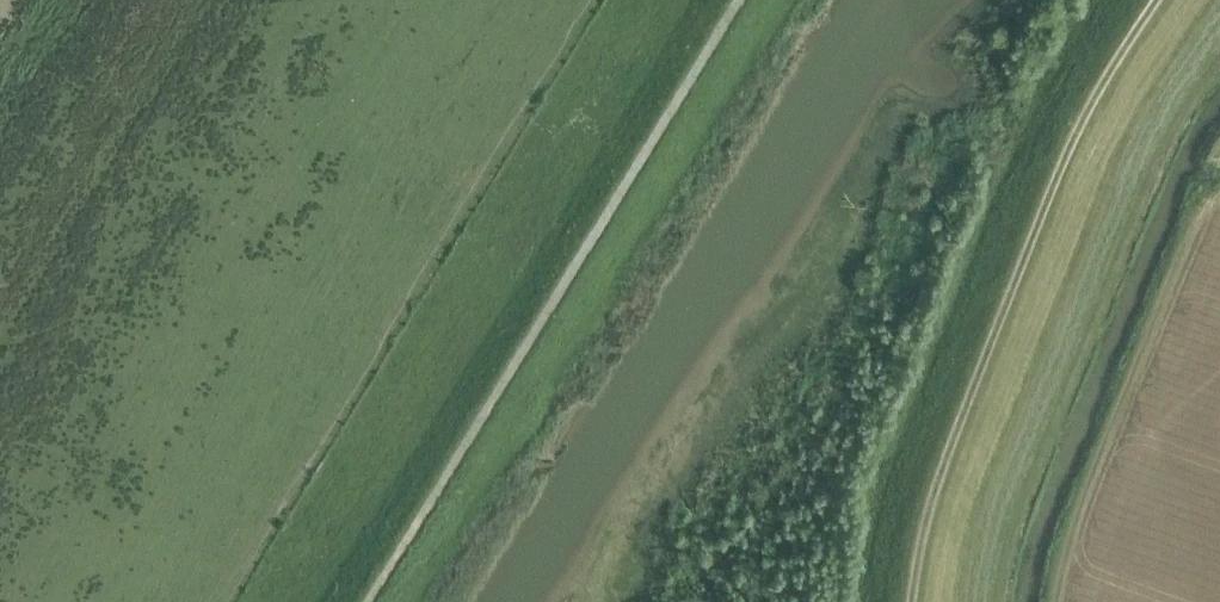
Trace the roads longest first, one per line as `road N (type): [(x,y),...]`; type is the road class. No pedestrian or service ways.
road 1 (track): [(1169,0),(1070,148),(924,533),(918,601)]

